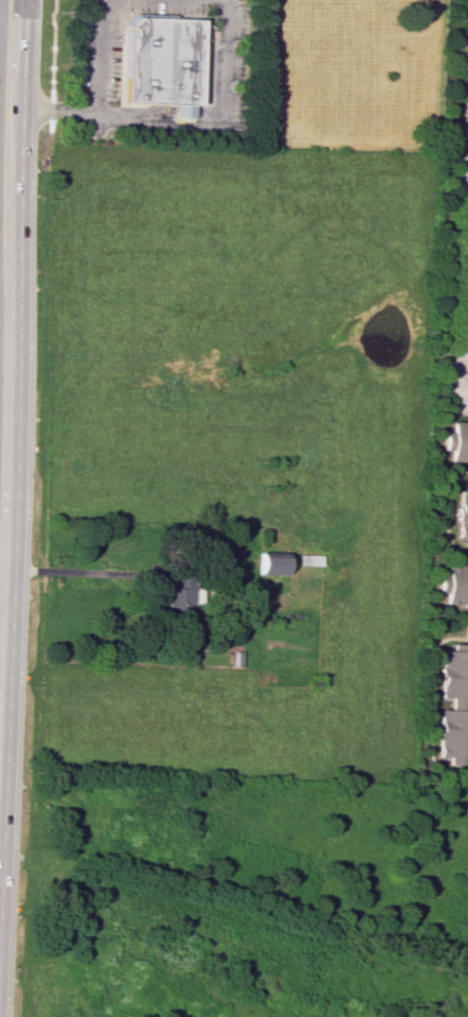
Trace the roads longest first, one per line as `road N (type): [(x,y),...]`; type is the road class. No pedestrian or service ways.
road 1 (primary): [(0,725),(16,0)]

